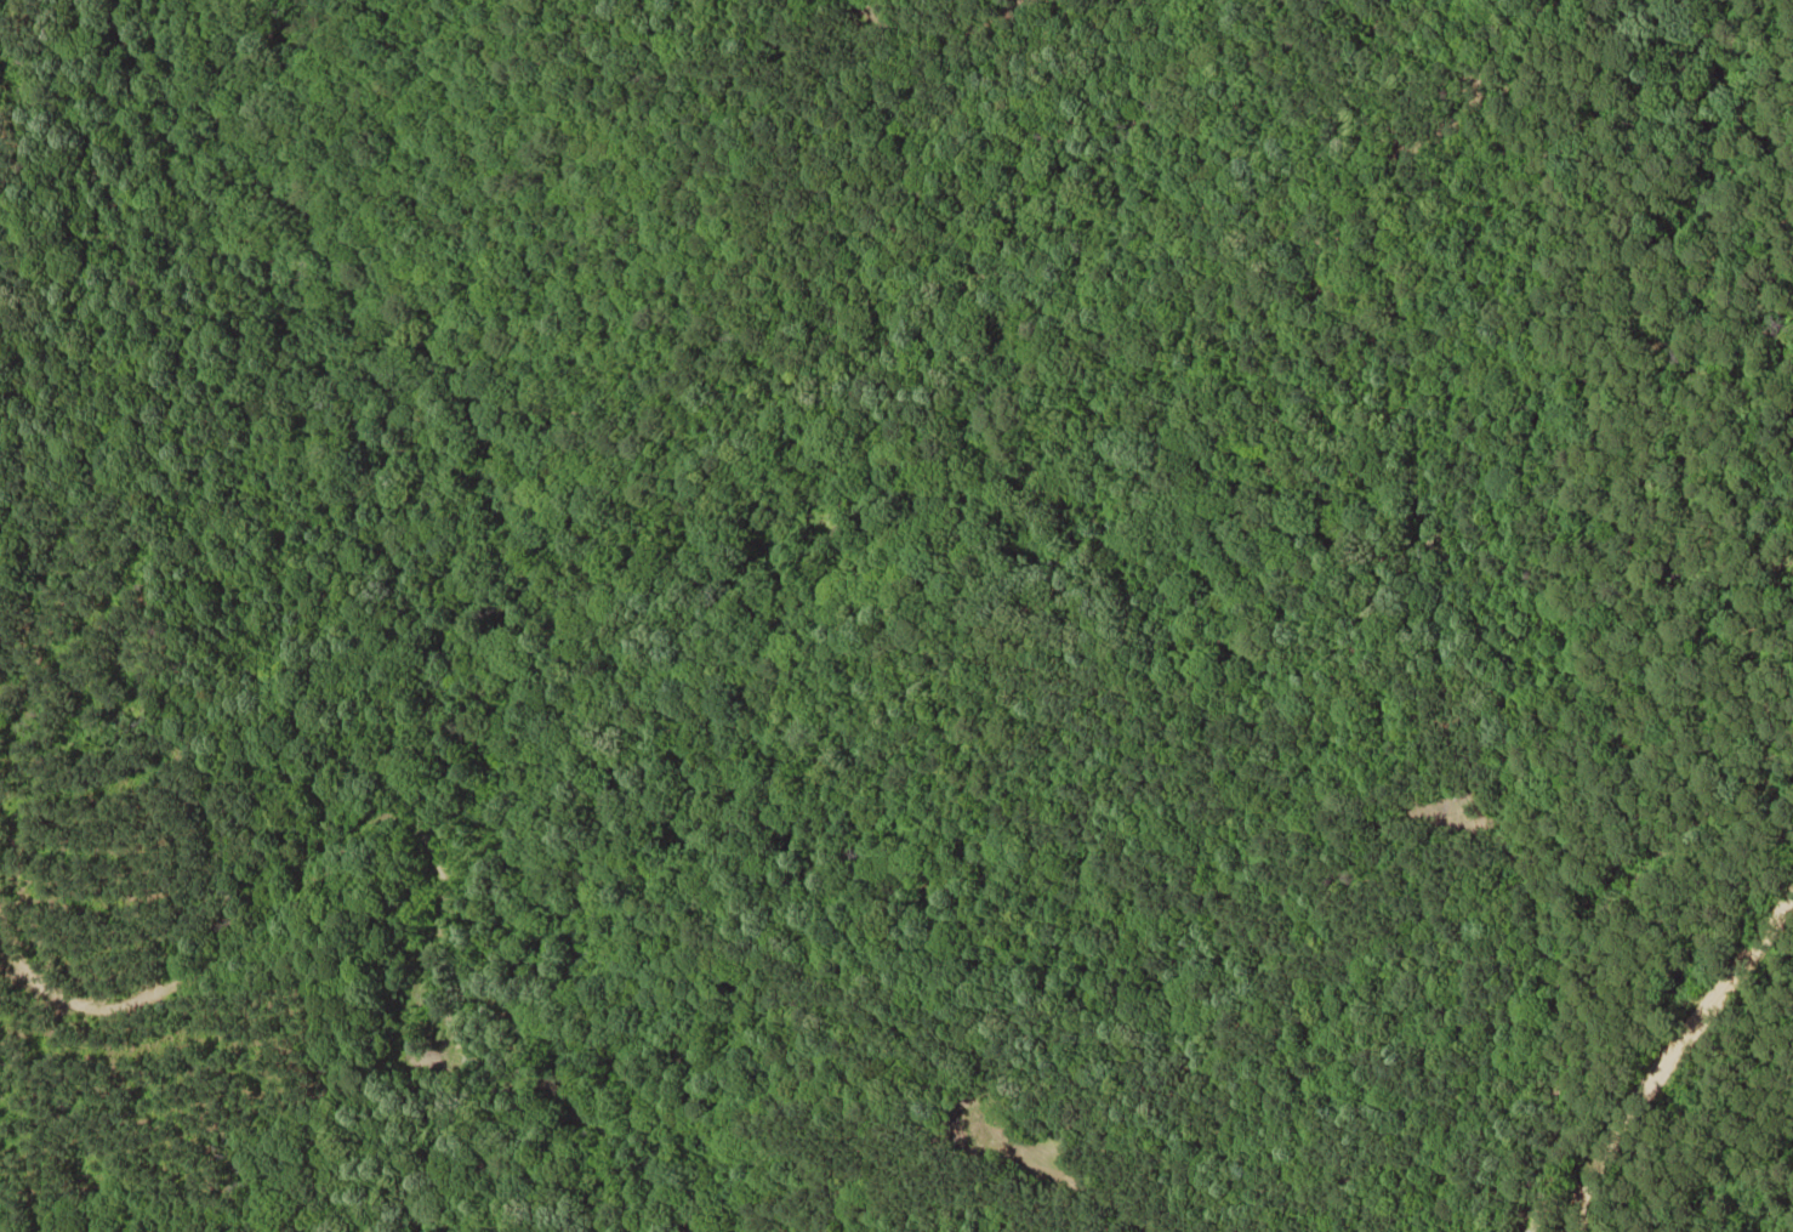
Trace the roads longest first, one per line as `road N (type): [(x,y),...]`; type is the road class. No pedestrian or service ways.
road 1 (residential): [(1613,1231),(1622,1194),(1792,960)]

